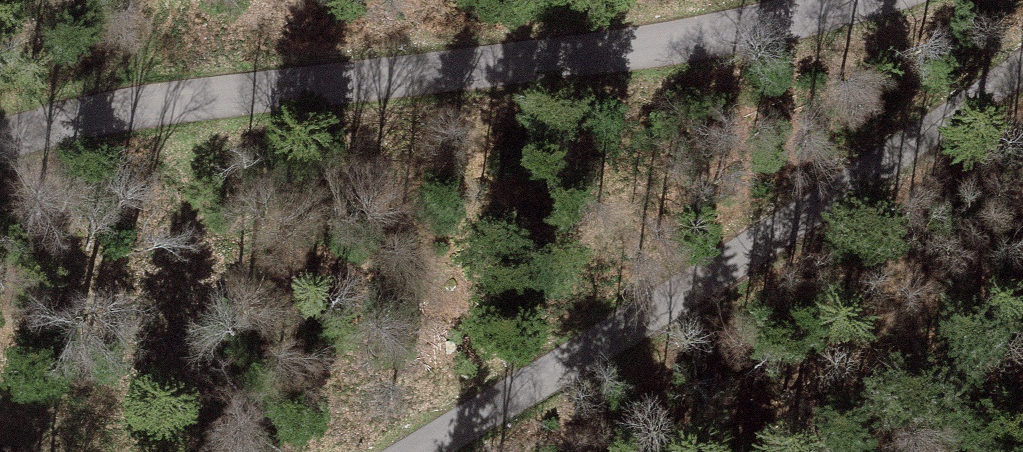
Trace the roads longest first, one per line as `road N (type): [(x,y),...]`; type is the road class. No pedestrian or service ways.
road 1 (tertiary): [(843,0),(655,42),(280,84),(0,129)]
road 2 (unclassified): [(422,451),(761,246),(1022,65)]

